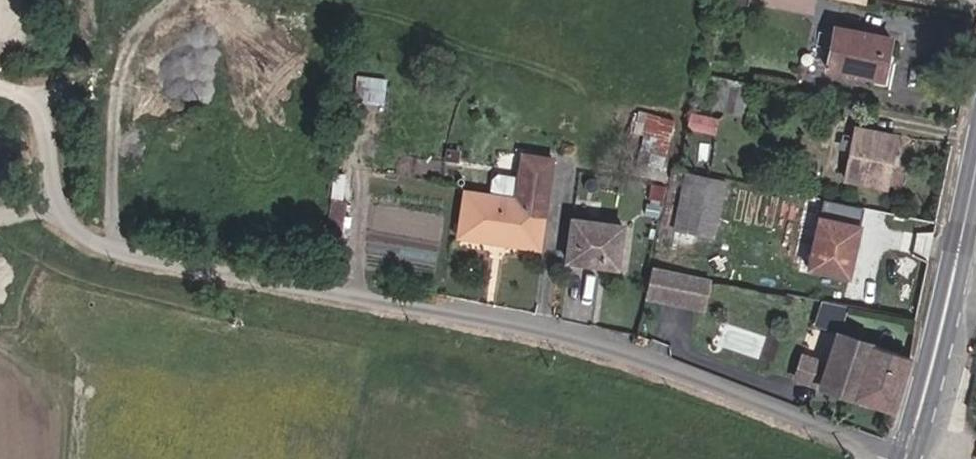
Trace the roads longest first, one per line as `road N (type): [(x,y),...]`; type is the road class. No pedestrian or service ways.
road 1 (residential): [(903,457),(630,348),(360,293)]
road 2 (track): [(0,89),(33,99),(69,207),(94,240),(360,293)]
road 3 (primary): [(975,152),(903,457)]

